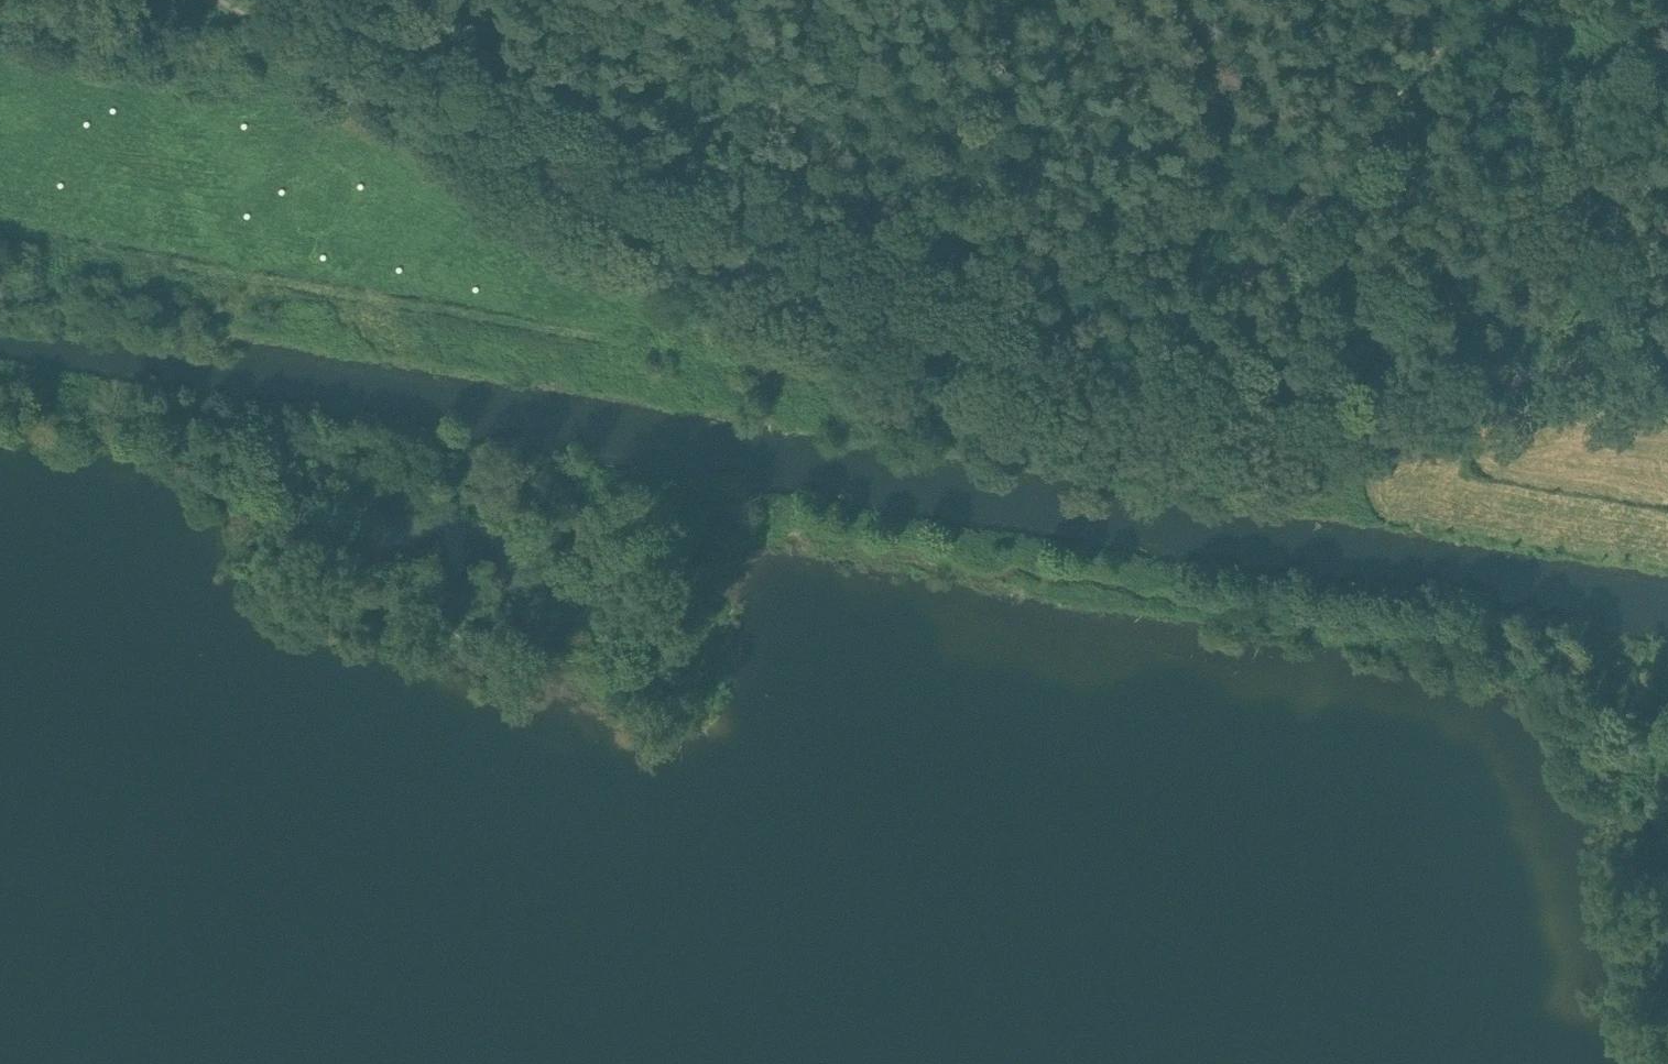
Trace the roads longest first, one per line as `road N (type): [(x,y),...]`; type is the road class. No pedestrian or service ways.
road 1 (track): [(228,0),(740,272),(1156,407),(1215,413)]
road 2 (track): [(1215,413),(1456,397),(1582,367),(1667,360)]
road 3 (track): [(1385,116),(1286,259),(1215,413)]

